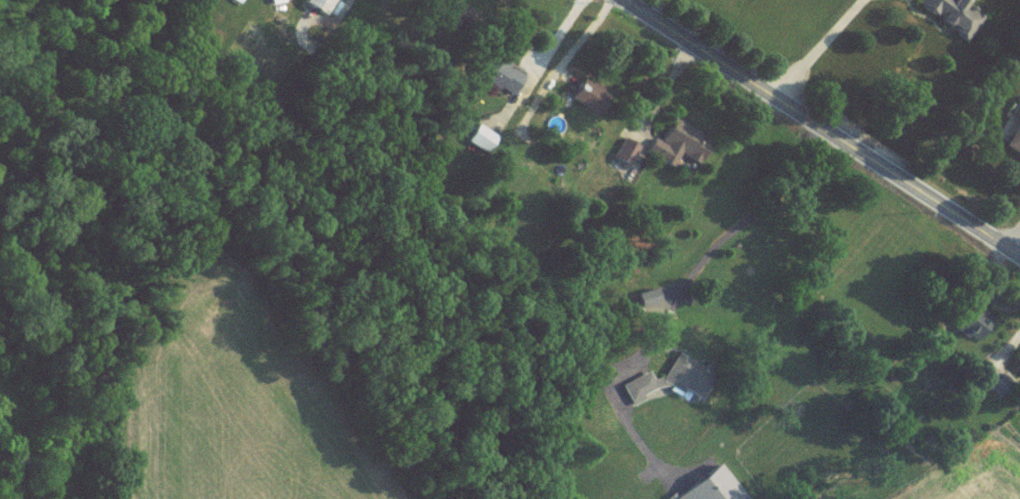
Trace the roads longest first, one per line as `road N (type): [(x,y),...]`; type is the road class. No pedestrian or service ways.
road 1 (secondary): [(1019,261),(622,0)]
road 2 (residential): [(771,98),(865,0)]

